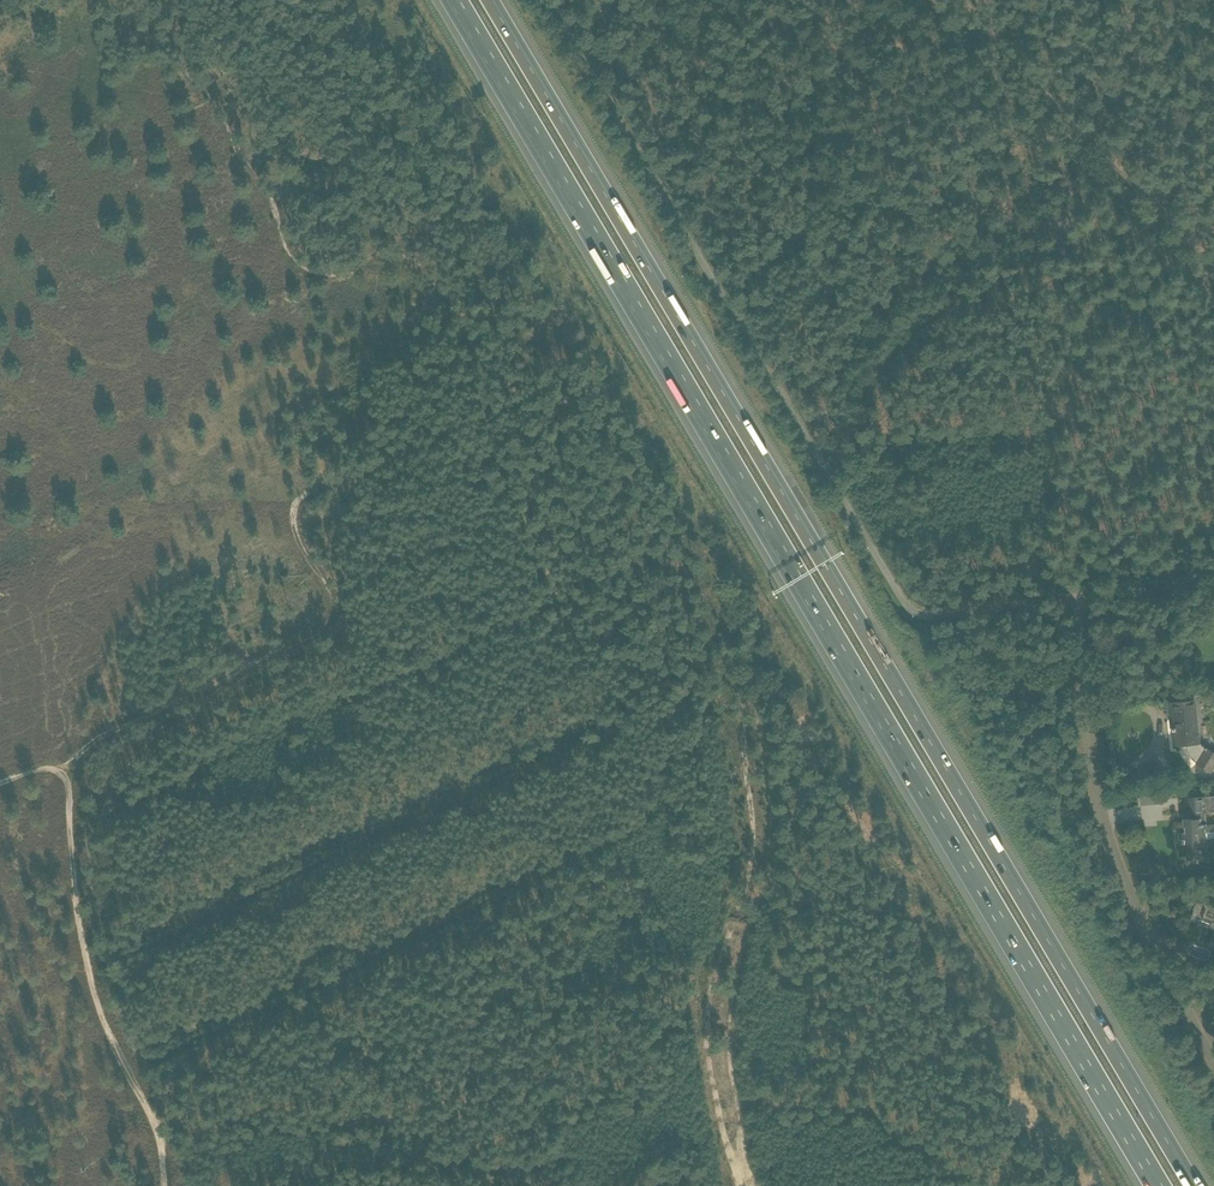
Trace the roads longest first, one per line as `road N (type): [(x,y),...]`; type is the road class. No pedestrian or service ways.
road 1 (motorway): [(1194,1185),(491,0)]
road 2 (motorway): [(455,0),(1157,1185)]
road 3 (track): [(65,768),(85,746),(325,628),(331,595),(293,521),(297,504),(312,489),(493,408),(486,364),(449,297),(397,254),(342,274),(310,272),(280,241),(270,201),(172,42),(169,0)]
road 4 (track): [(737,1185),(704,1034),(715,968),(753,867),(741,697),(722,673),(707,673),(647,705),(623,702),(486,467),(493,408)]
road 5 (track): [(757,1185),(731,1064),(731,1006),(766,863),(769,791),(758,715),(741,697)]
road 6 (residential): [(1190,1023),(1136,924),(1109,852),(1087,764),(1073,591)]
road 7 (track): [(164,1185),(152,1121),(101,1018),(86,963),(65,768)]
road 8 (track): [(1213,262),(960,0)]

